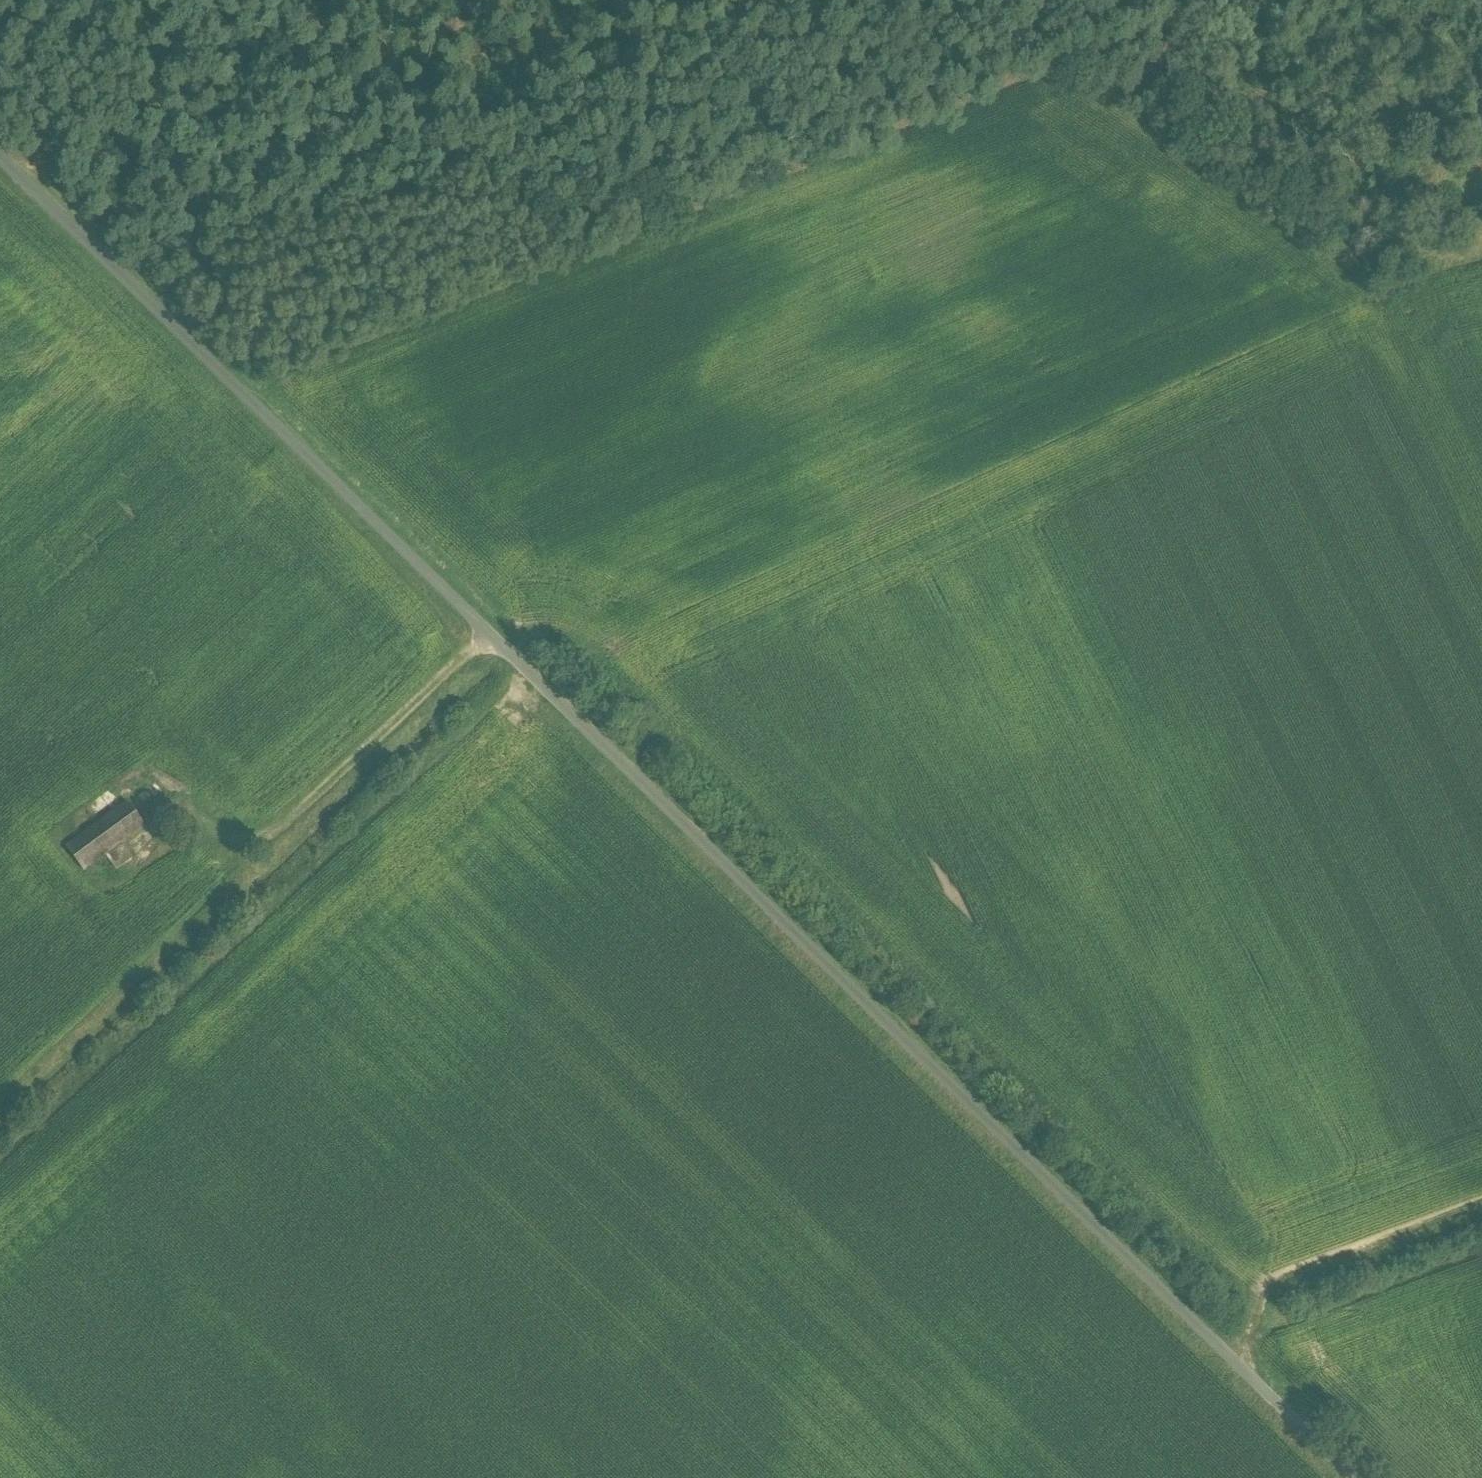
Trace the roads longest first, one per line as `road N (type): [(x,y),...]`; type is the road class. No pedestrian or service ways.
road 1 (unclassified): [(0,155),(1355,1477)]
road 2 (track): [(489,632),(274,835),(240,841),(168,810)]

